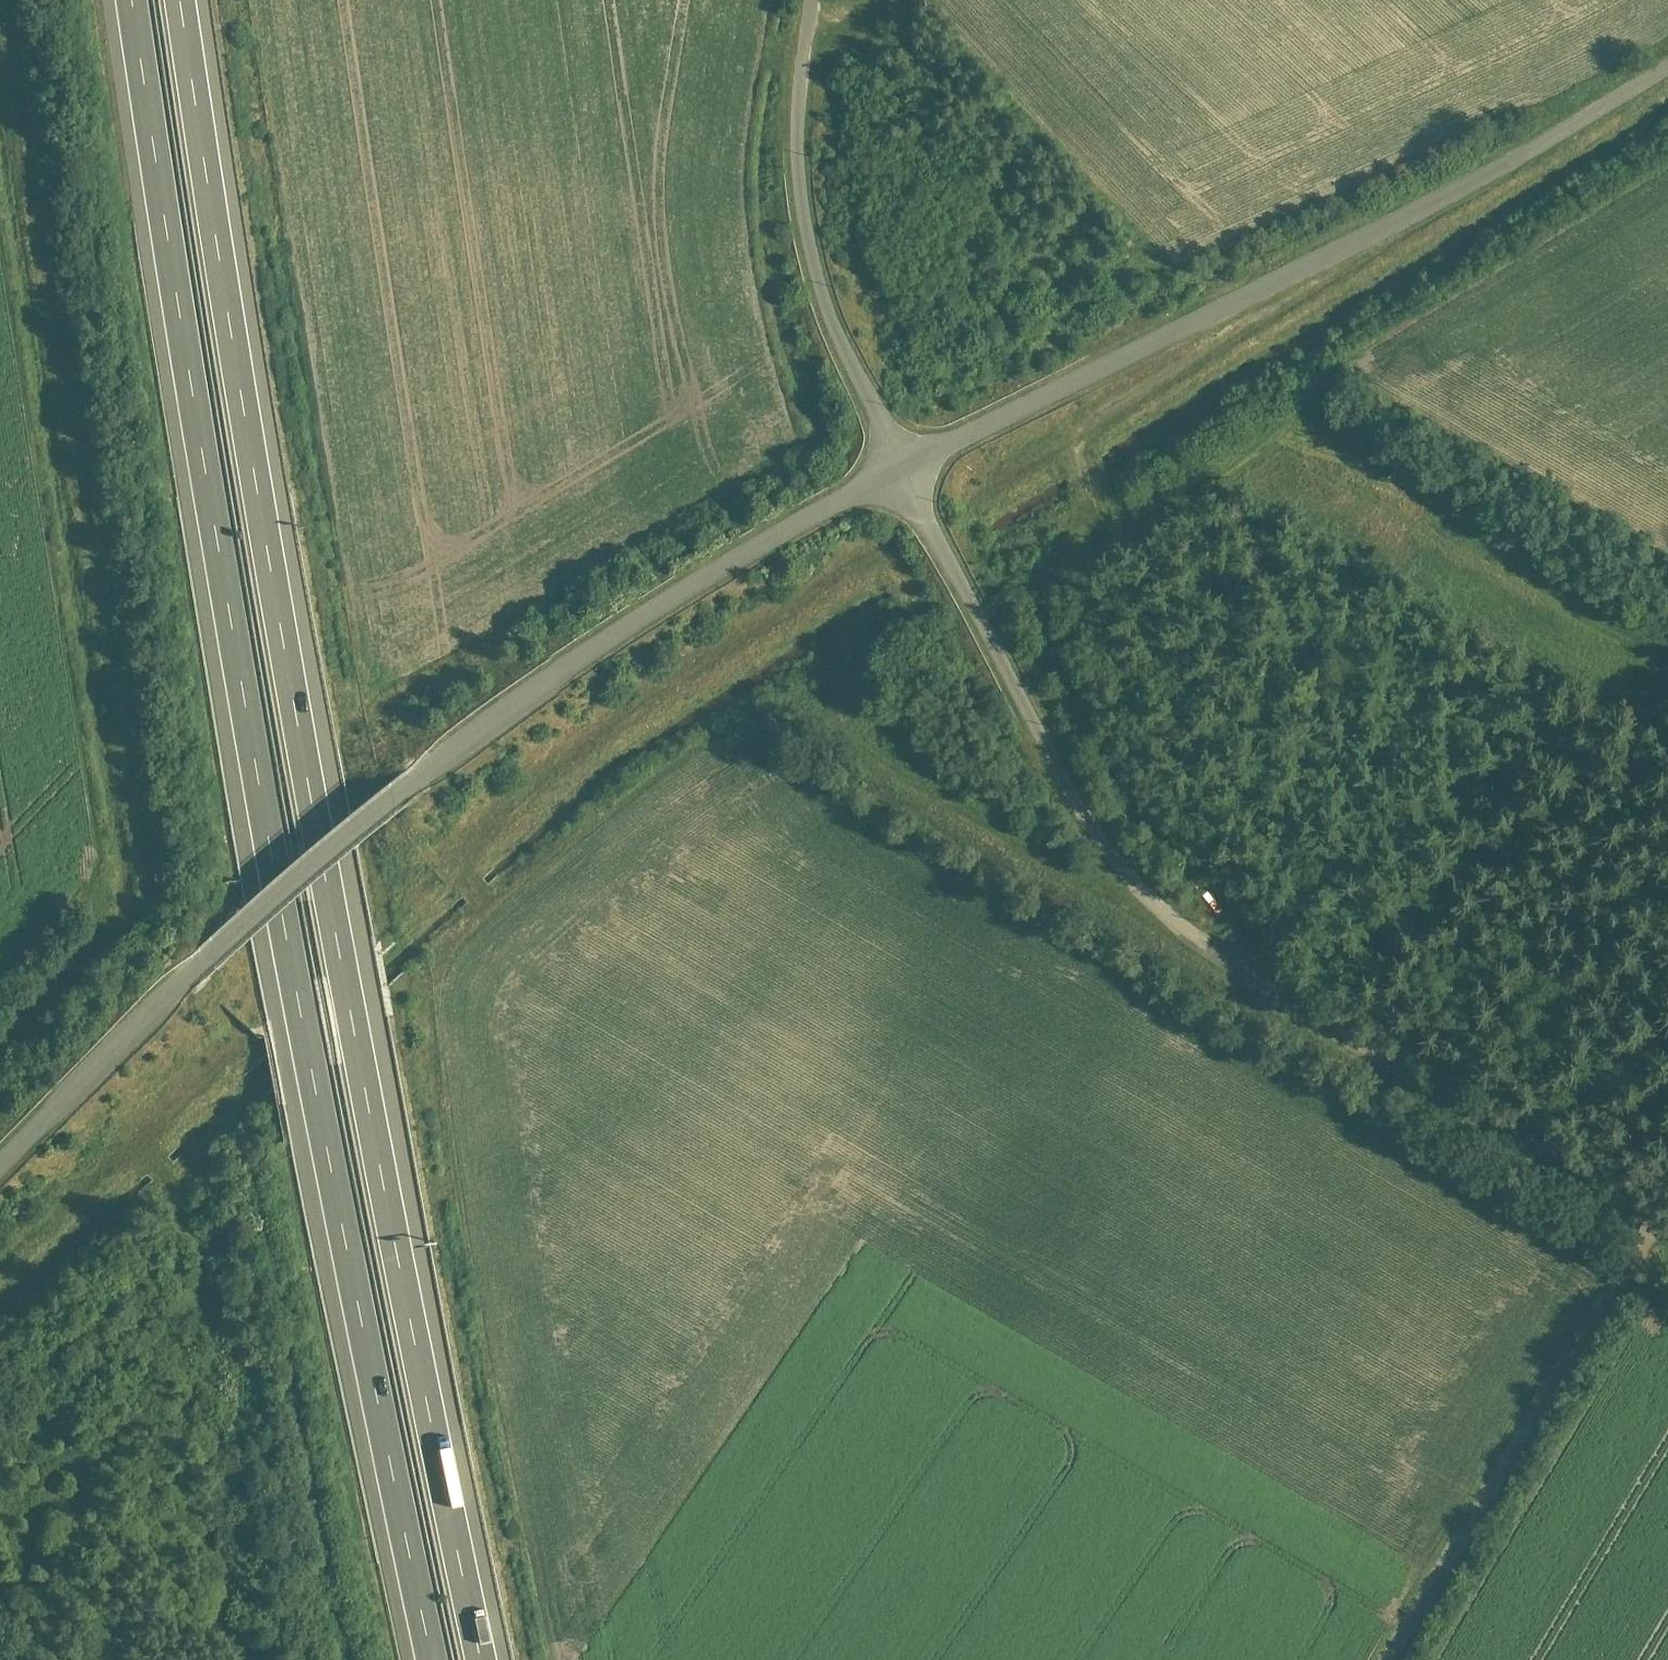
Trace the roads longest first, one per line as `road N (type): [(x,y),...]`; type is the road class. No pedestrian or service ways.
road 1 (motorway): [(131,0),(301,1019),(433,1659)]
road 2 (motorway): [(481,1659),(281,632),(180,0)]
road 3 (track): [(807,0),(793,120),(805,232),(824,298),(1089,815),(1160,892),(1327,1014),(1667,1217)]
road 4 (residential): [(421,776),(674,602),(912,463),(1173,337),(1667,69)]
road 5 (unclassified): [(421,776),(203,960),(0,1163)]
road 6 (track): [(1387,1659),(1660,1212)]

